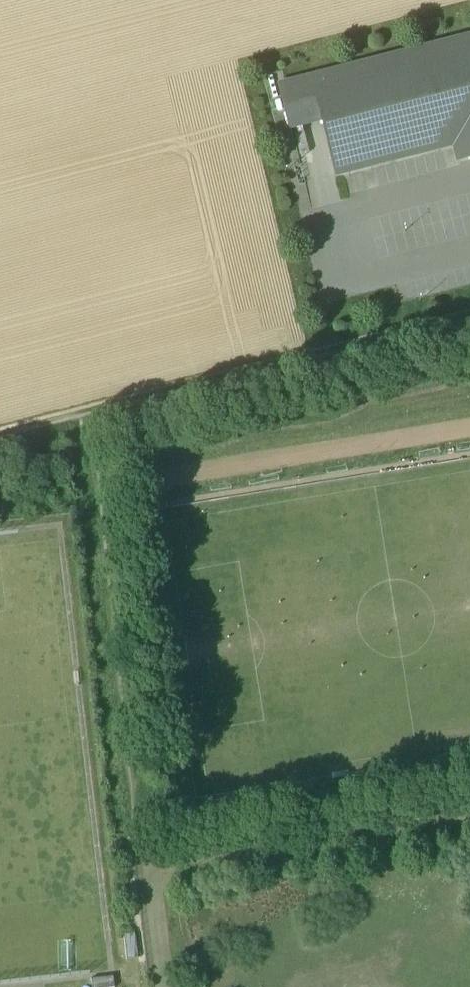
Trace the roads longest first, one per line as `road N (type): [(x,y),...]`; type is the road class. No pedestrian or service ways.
road 1 (track): [(214,378),(0,432)]
road 2 (track): [(214,378),(349,342)]
road 3 (track): [(469,312),(349,342)]

